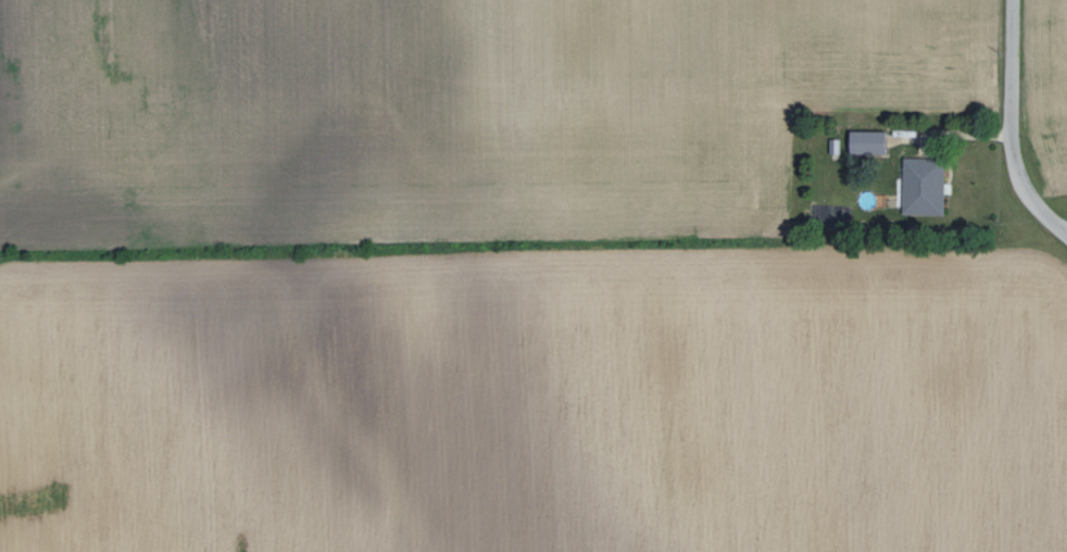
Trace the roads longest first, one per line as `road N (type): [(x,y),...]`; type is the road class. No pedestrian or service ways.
road 1 (residential): [(1066,233),(1019,181),(1013,0)]

